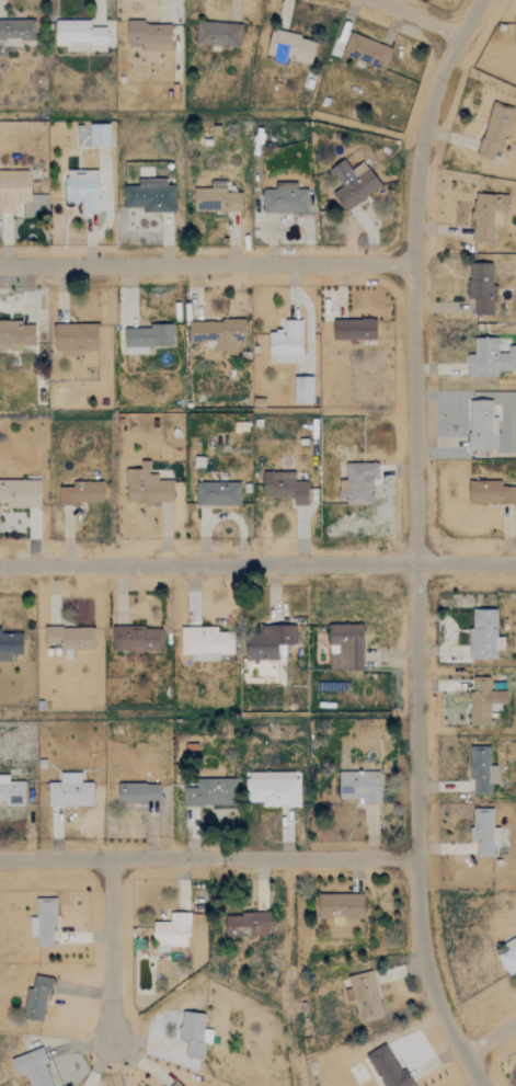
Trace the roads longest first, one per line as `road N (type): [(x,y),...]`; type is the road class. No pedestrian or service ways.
road 1 (residential): [(483,1085),(428,975),(414,861),(411,559),(410,261),(422,136),(449,33),(471,0)]
road 2 (residential): [(0,563),(515,562)]
road 3 (residential): [(414,861),(0,854)]
road 4 (residential): [(0,263),(410,261)]
road 5 (residential): [(111,1041),(108,855)]

